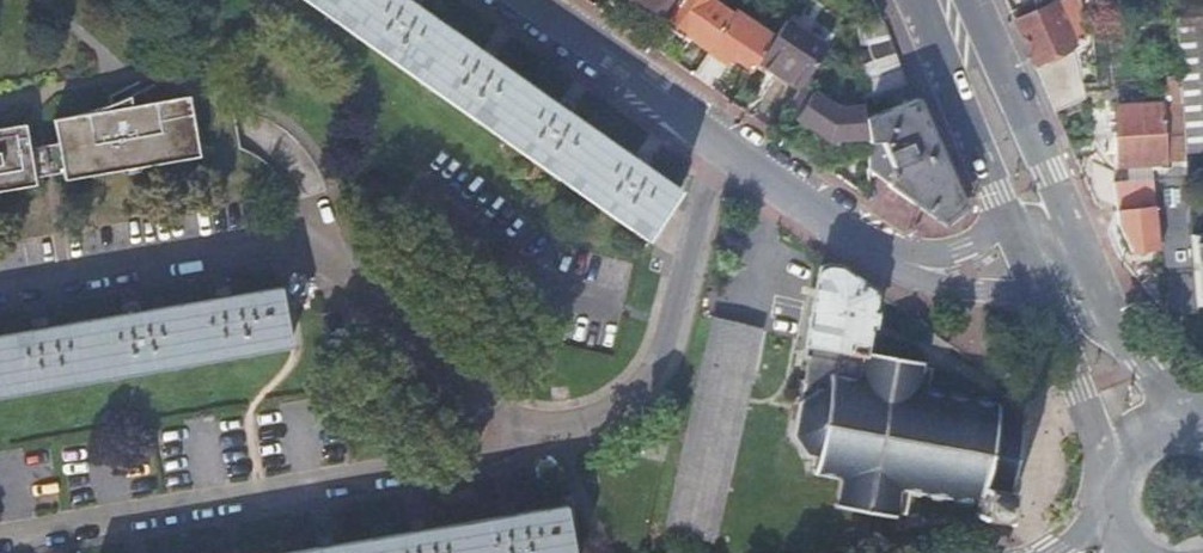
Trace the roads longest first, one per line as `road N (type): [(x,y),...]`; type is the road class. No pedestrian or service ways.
road 1 (tertiary): [(1055,254),(930,271),(901,262),(868,246),(535,0)]
road 2 (secondary): [(949,0),(1055,254)]
road 3 (secondary): [(1055,254),(1114,378),(1155,429)]

